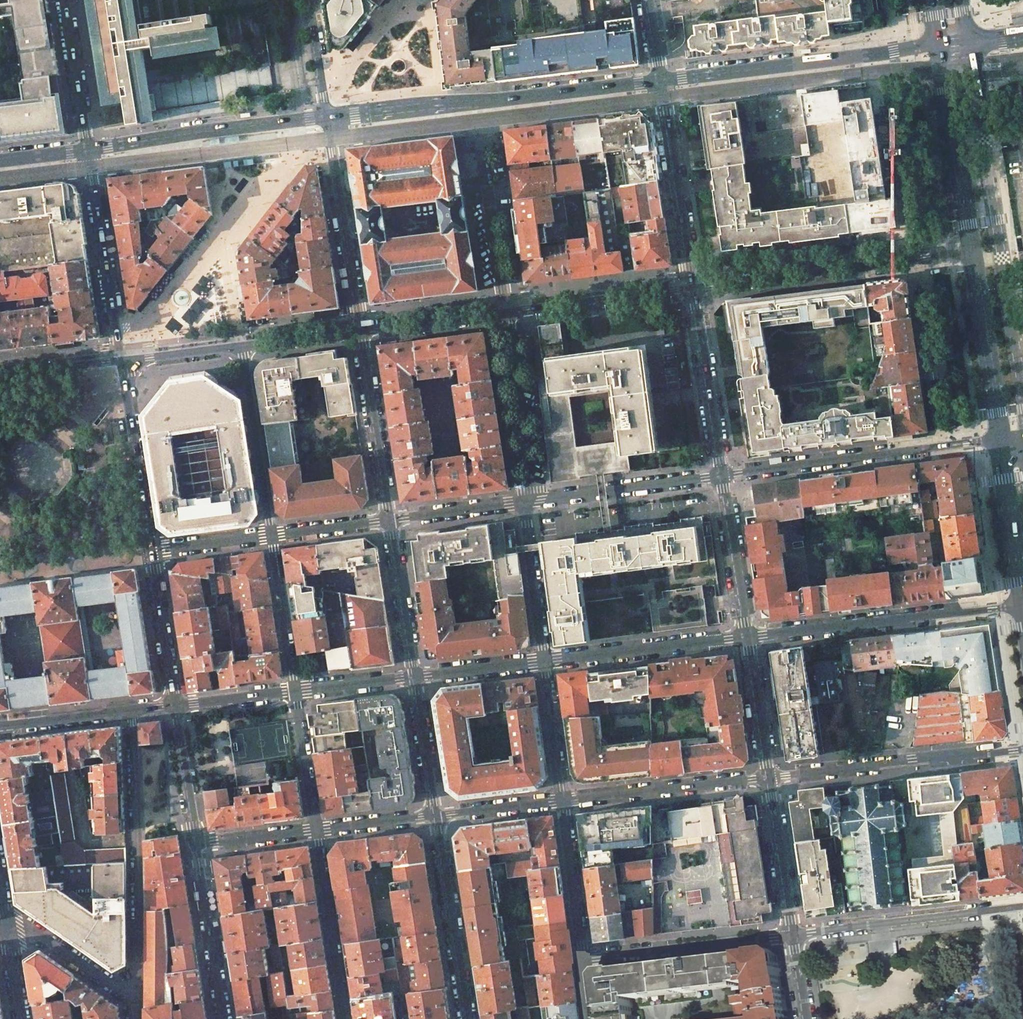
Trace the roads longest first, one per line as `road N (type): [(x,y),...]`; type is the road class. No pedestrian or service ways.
road 1 (secondary): [(661,81),(327,117)]
road 2 (residential): [(136,998),(133,711)]
road 3 (secondary): [(941,45),(661,81)]
road 4 (residential): [(1001,441),(722,474)]
road 5 (residential): [(694,288),(971,252)]
road 6 (residential): [(748,639),(1022,606)]
road 7 (residential): [(1022,751),(770,779)]
road 8 (residential): [(807,1018),(770,779)]
road 9 (secondary): [(327,117),(88,149)]
road 10 (residential): [(564,802),(590,1018)]
road 11 (residential): [(327,117),(360,330)]
road 12 (residential): [(124,360),(88,149)]
road 13 (residential): [(694,288),(661,81)]
road 14 (primary): [(941,45),(971,252)]
road 15 (residential): [(770,779),(564,802)]
road 16 (residential): [(436,817),(468,1018)]
road 17 (residential): [(546,662),(748,639)]
road 18 (residential): [(722,474),(528,499)]
road 19 (residential): [(152,552),(124,360)]
road 20 (residential): [(242,345),(271,535)]
road 21 (primary): [(971,252),(1001,441)]
road 22 (residential): [(360,330),(389,519)]
road 23 (residential): [(505,312),(694,288)]
road 24 (residential): [(317,830),(346,1018)]
road 25 (residential): [(505,312),(528,499)]
road 26 (residential): [(722,474),(694,288)]
road 27 (residential): [(225,1018),(197,843)]
road 28 (residential): [(748,639),(722,474)]
road 29 (primary): [(1001,441),(1022,606)]
road 30 (residential): [(528,499),(546,662)]
road 31 (residential): [(484,151),(505,312)]
road 32 (residential): [(389,519),(415,678)]
road 33 (residential): [(271,535),(297,692)]
road 34 (residential): [(175,706),(152,552)]
road 35 (residential): [(88,149),(65,0)]
road 36 (residential): [(360,330),(505,312)]
road 37 (residential): [(136,998),(35,934),(9,932)]
road 38 (residential): [(770,779),(748,639)]
road 39 (residential): [(546,662),(564,802)]
road 40 (residential): [(415,678),(436,817)]
road 41 (residential): [(528,499),(389,519)]
road 42 (residential): [(297,692),(317,830)]
road 43 (residential): [(197,843),(175,706)]
road 44 (residential): [(0,727),(133,711)]
road 45 (residential): [(415,678),(546,662)]
road 46 (residential): [(564,802),(436,817)]
road 47 (residential): [(0,376),(124,360)]
road 48 (residential): [(175,706),(297,692)]
road 49 (residential): [(317,830),(197,843)]

